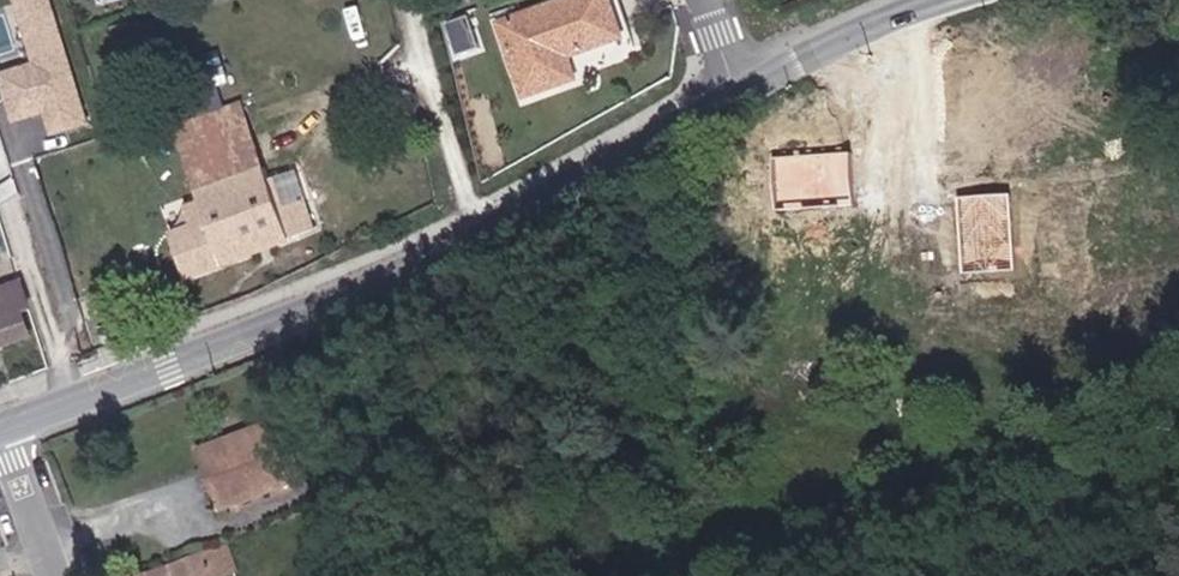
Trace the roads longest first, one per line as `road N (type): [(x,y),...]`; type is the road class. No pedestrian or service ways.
road 1 (tertiary): [(0,432),(357,291),(737,81)]
road 2 (tertiary): [(737,81),(927,0)]

